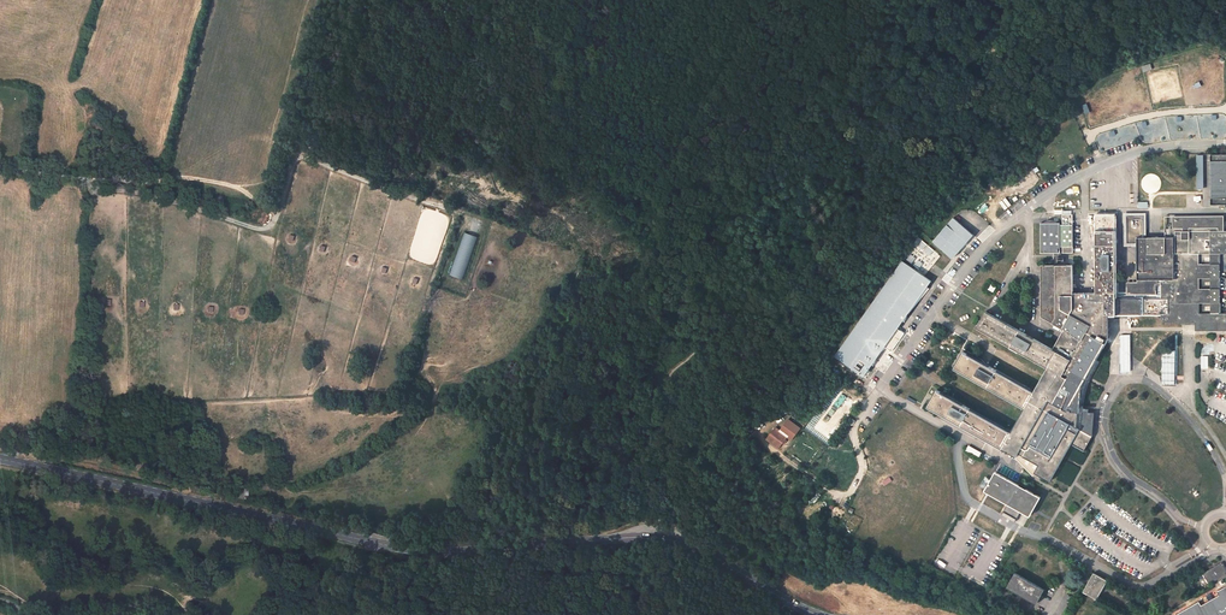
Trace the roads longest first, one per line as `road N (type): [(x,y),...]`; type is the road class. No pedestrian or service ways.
road 1 (track): [(991,609),(858,560),(784,548),(704,475),(677,433),(670,391),(699,352),(803,265),(861,187),(892,106),(979,49),(994,29)]
road 2 (secondary): [(816,614),(713,557),(666,541),(461,556),(399,552),(0,460)]
road 3 (track): [(0,165),(155,196),(261,230),(270,228),(299,157),(455,209)]
road 4 (track): [(1225,57),(1201,44),(1099,75),(1074,96),(1092,136)]
road 5 (track): [(83,178),(198,178),(247,190),(279,212)]
road 6 (track): [(1105,165),(1092,142),(1096,131),(1171,112),(1225,109)]

